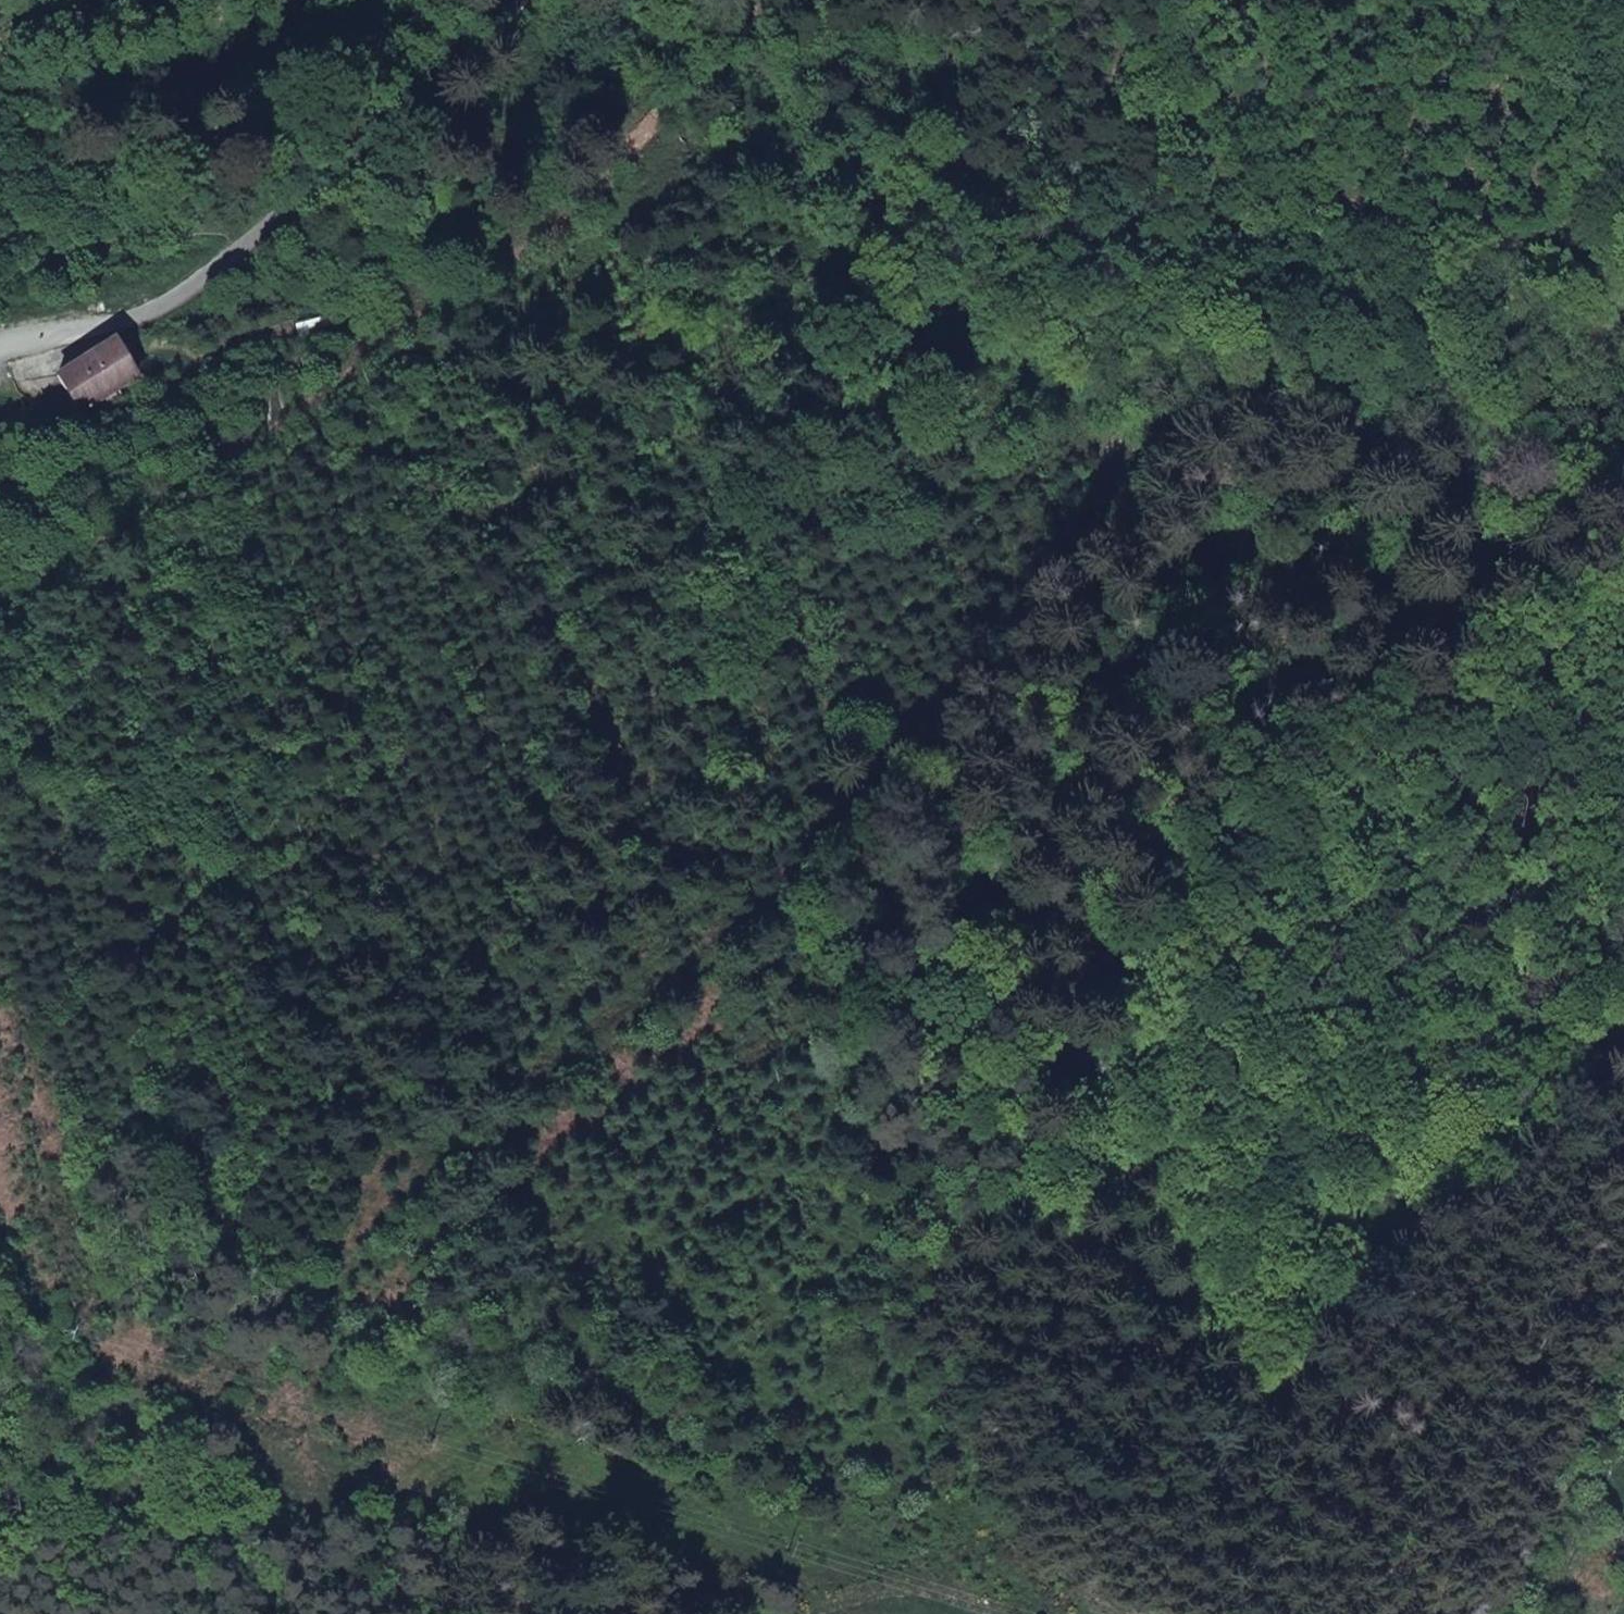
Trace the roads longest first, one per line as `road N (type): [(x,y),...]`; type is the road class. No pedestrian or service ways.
road 1 (track): [(1044,1613),(974,1509),(910,1489),(715,1542),(651,1376),(497,1453),(420,1550),(395,1613)]
road 2 (track): [(0,348),(105,326),(192,290),(250,243),(381,159),(498,0)]

